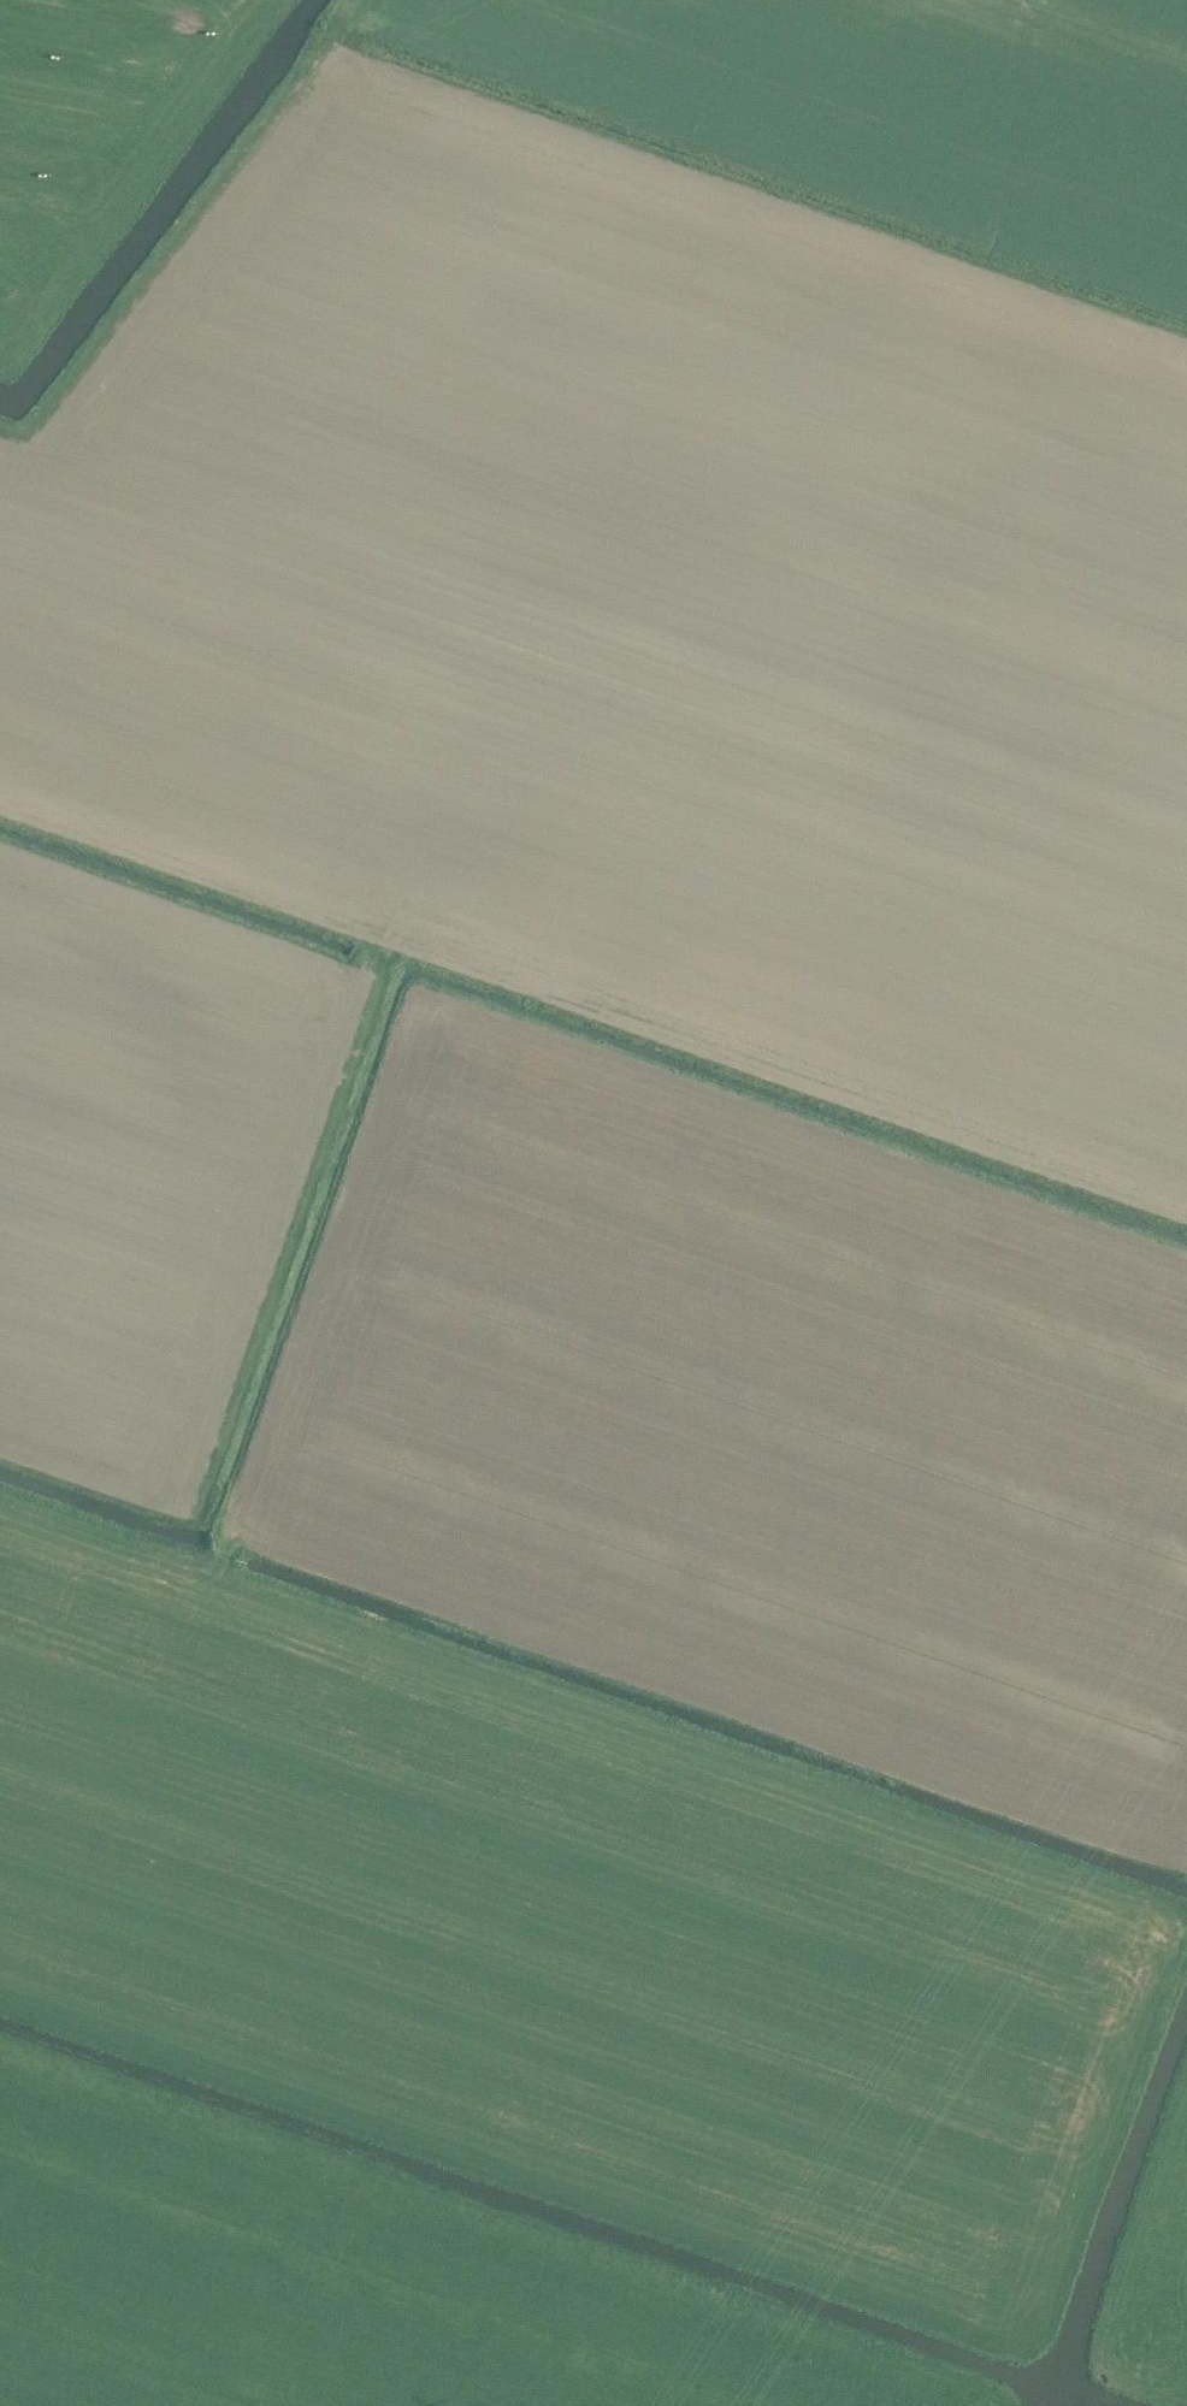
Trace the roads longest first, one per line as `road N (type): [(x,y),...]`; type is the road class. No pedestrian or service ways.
road 1 (track): [(211,1579),(0,1507)]
road 2 (track): [(361,1631),(211,1579)]

